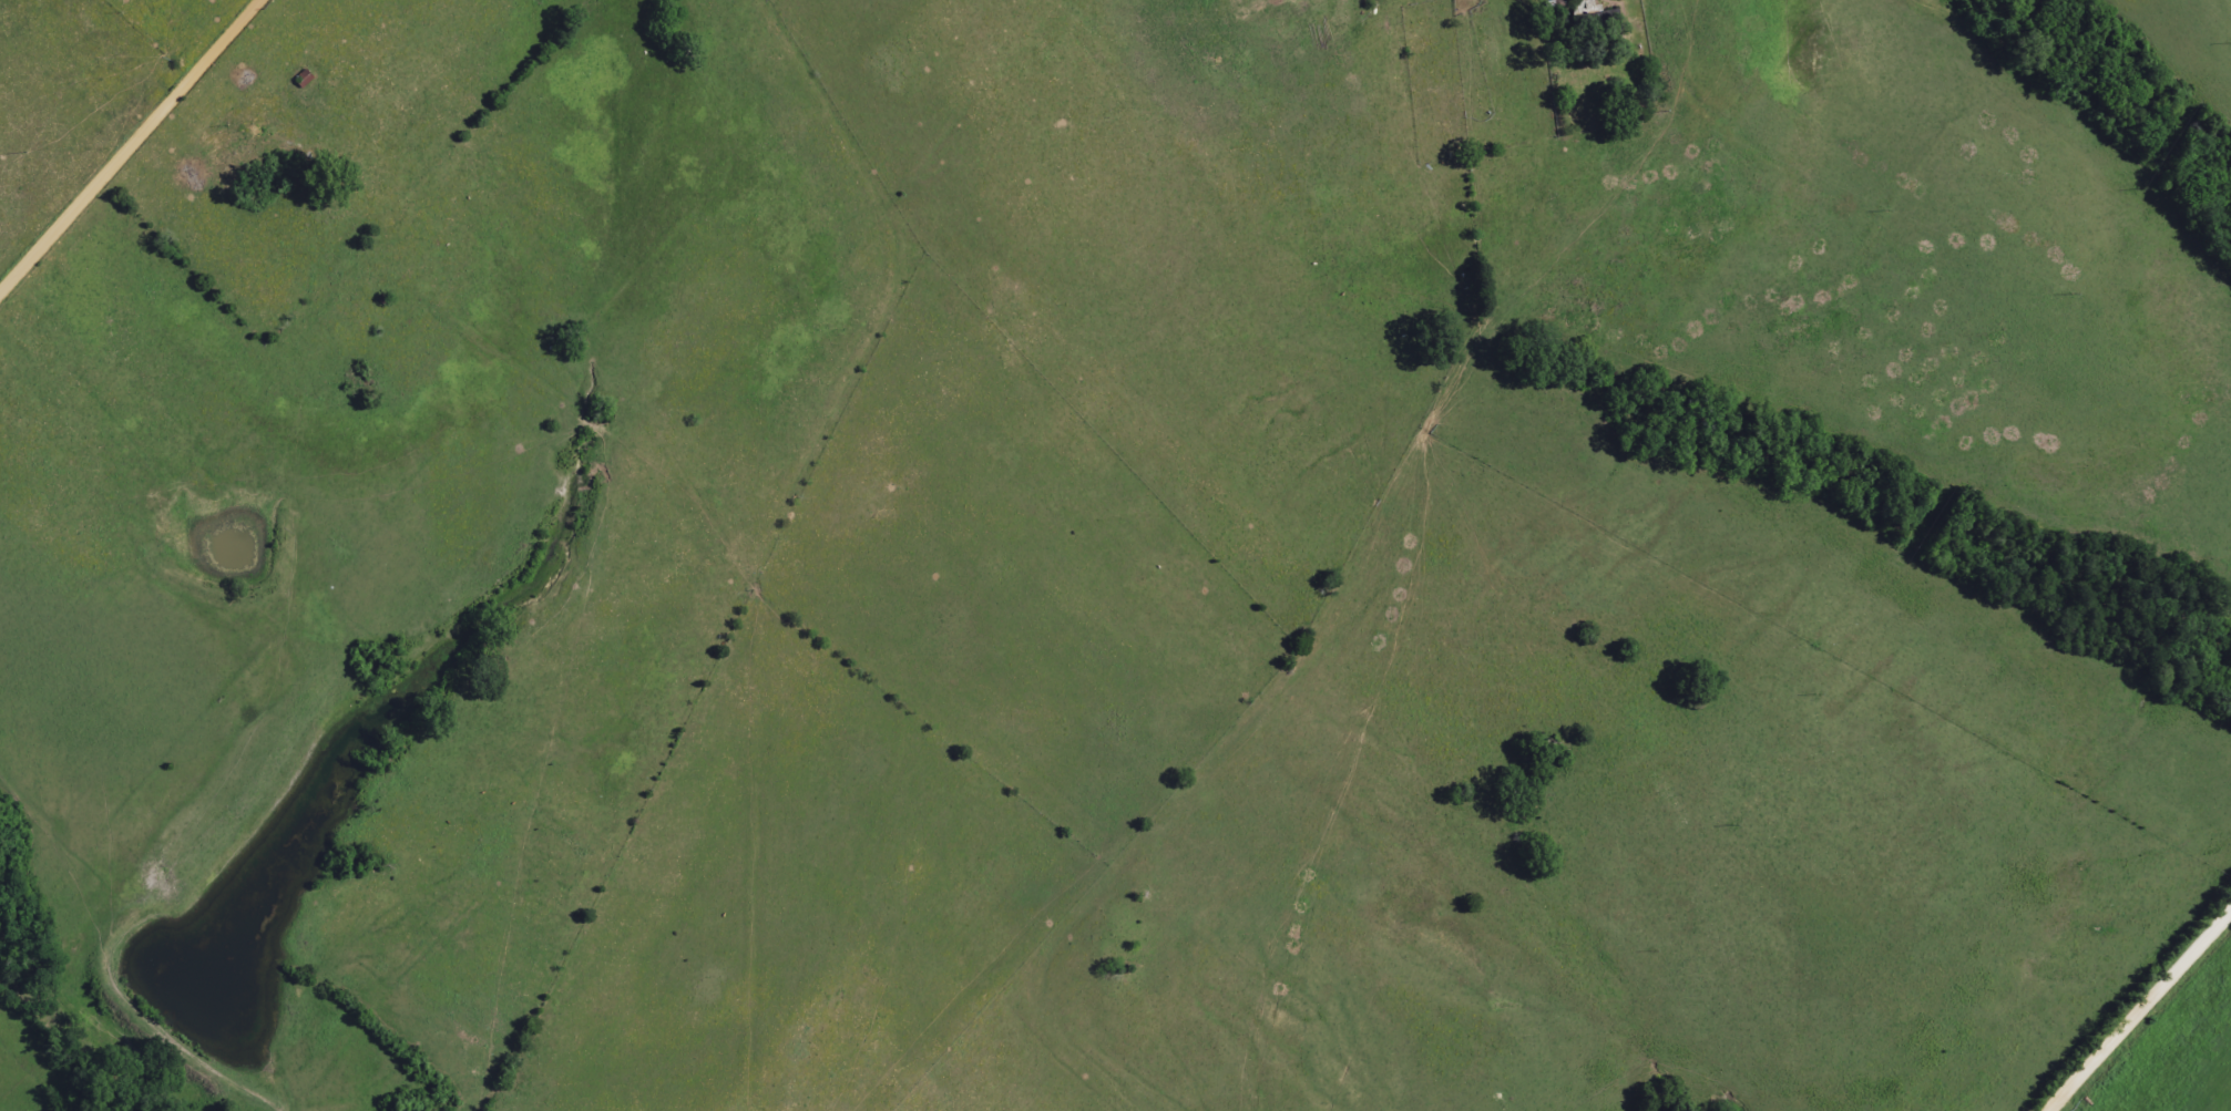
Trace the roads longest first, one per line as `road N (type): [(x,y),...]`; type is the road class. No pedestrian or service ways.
road 1 (residential): [(0,300),(265,0)]
road 2 (residential): [(2057,1110),(2230,918)]

